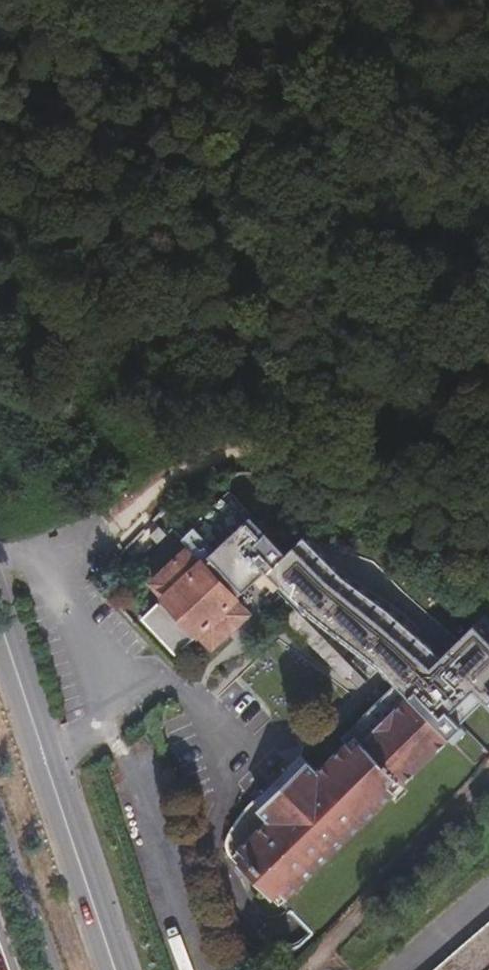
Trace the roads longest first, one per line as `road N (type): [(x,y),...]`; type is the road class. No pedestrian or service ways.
road 1 (track): [(488,346),(230,439),(101,538),(50,565)]
road 2 (tertiary): [(0,624),(114,969)]

